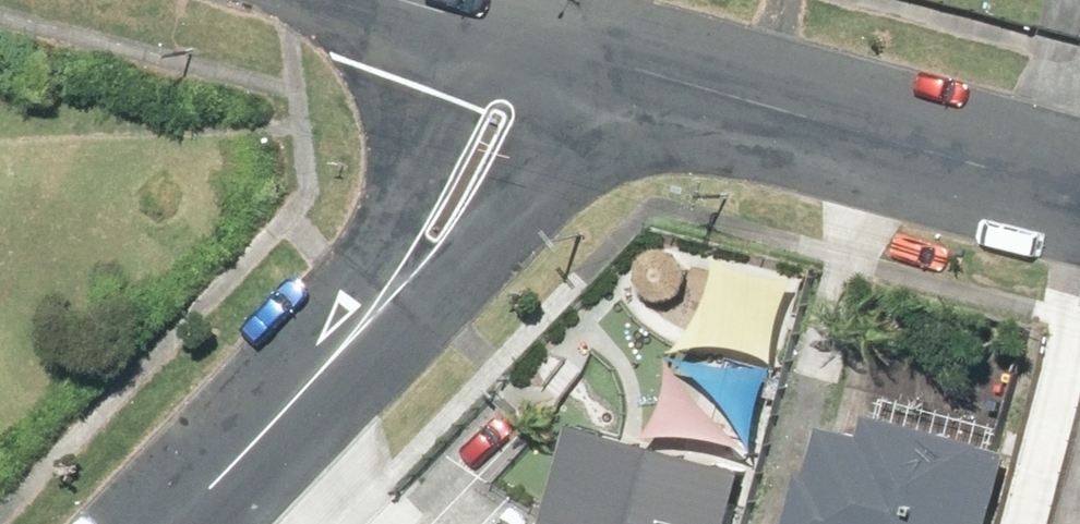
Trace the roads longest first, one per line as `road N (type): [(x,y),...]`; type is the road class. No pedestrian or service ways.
road 1 (residential): [(642,71),(455,304),(316,376)]
road 2 (tertiary): [(642,71),(1079,192)]
road 3 (residential): [(316,376),(341,272),(486,27)]
road 4 (residential): [(175,523),(316,376)]
road 5 (tertiary): [(486,27),(642,71)]

